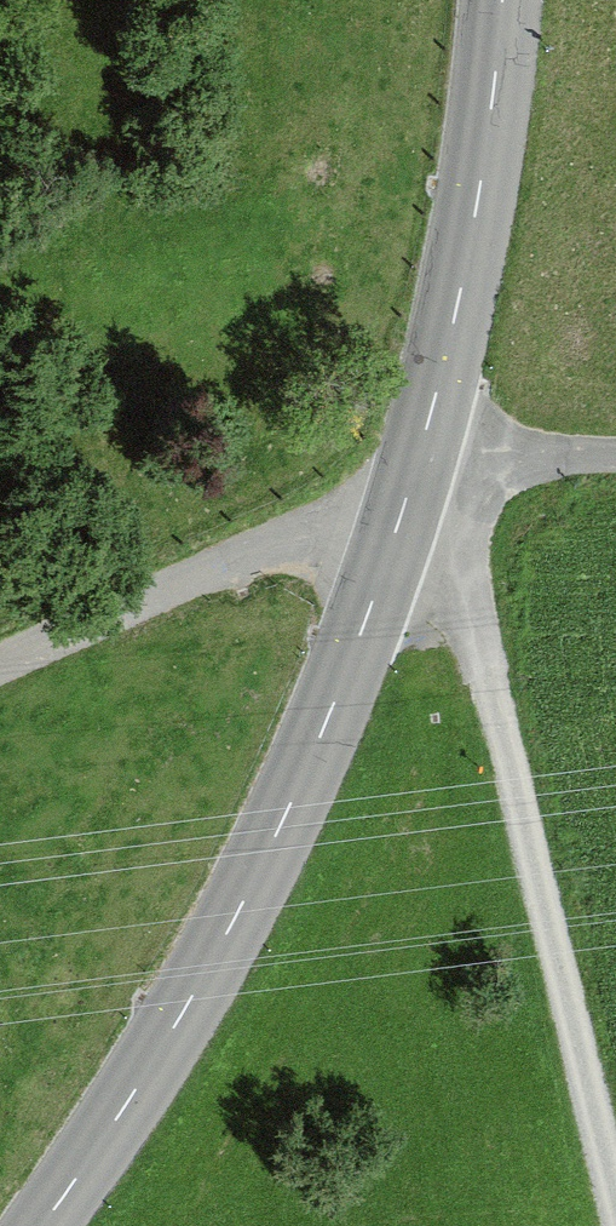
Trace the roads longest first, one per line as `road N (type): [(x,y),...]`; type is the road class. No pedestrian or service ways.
road 1 (tertiary): [(40,1225),(222,941),(339,707),(411,473)]
road 2 (track): [(615,1219),(489,689),(411,473)]
road 3 (tertiary): [(411,473),(479,169),(493,0)]
road 4 (unclassified): [(411,473),(0,658)]
road 5 (unclassified): [(411,473),(615,461)]

